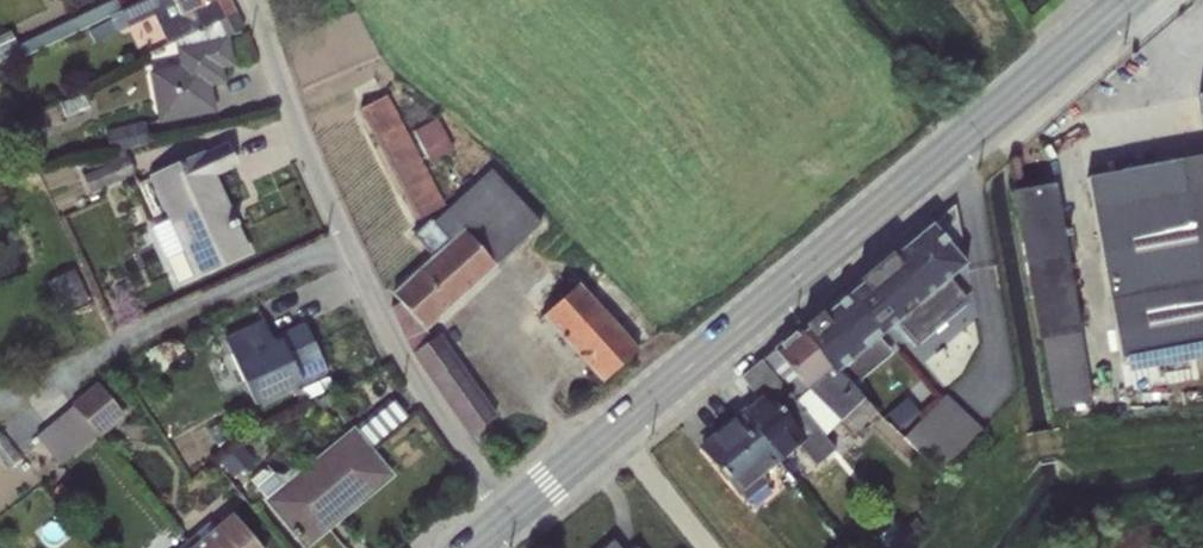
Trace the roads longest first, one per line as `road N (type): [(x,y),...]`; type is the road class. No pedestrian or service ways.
road 1 (secondary): [(1120,0),(612,430)]
road 2 (unclassified): [(506,518),(386,330),(258,0)]
road 3 (unclassified): [(612,430),(705,547)]
road 4 (secondary): [(612,430),(506,518)]

